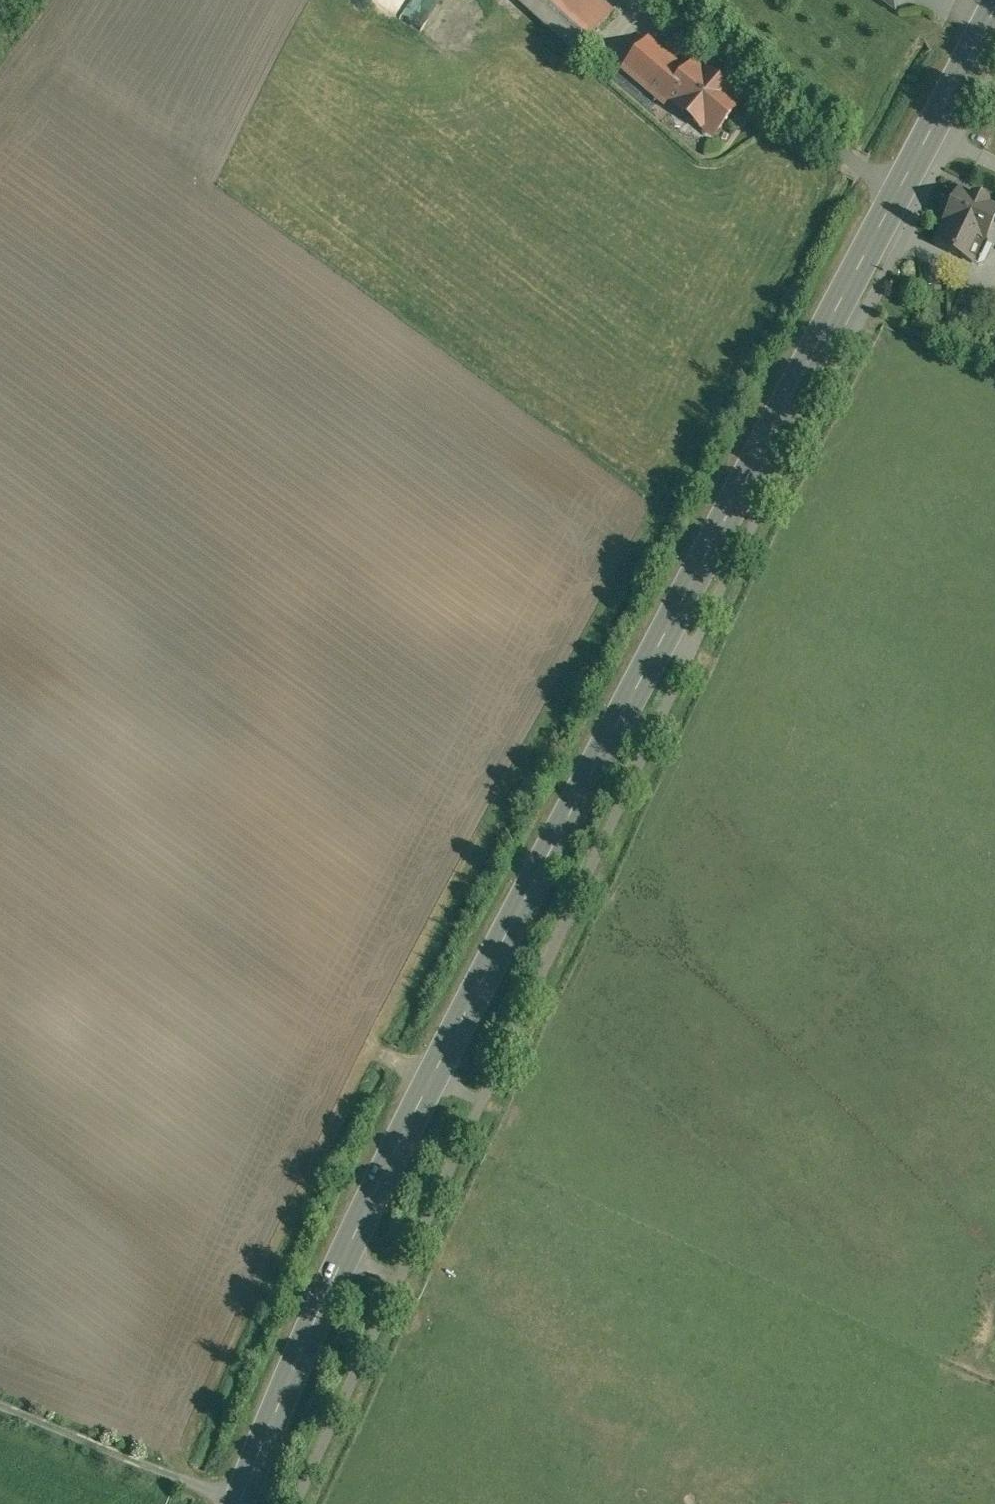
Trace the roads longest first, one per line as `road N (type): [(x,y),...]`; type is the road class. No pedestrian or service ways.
road 1 (secondary): [(994,19),(313,1325),(237,1503)]

